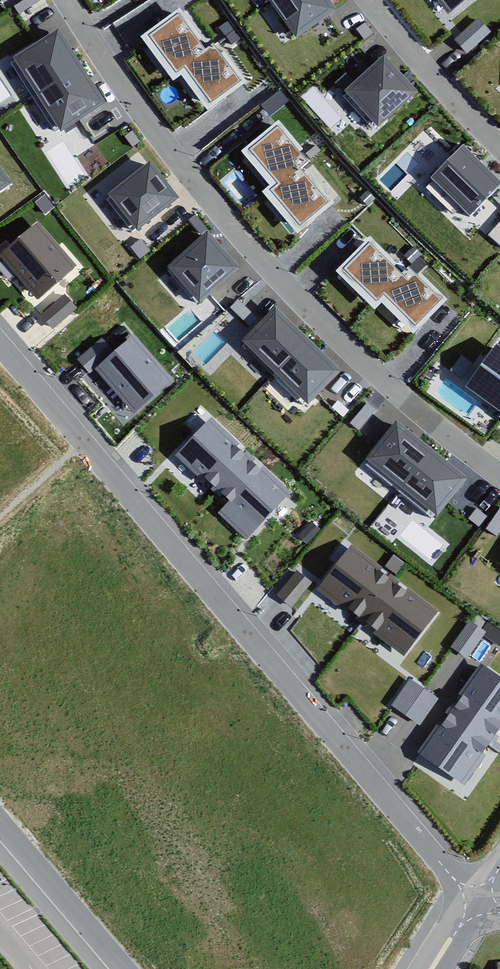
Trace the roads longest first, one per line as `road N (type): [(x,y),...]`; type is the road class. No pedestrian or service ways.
road 1 (residential): [(0,343),(471,908)]
road 2 (residential): [(499,472),(402,395),(265,262),(145,119),(68,0)]
road 3 (residential): [(499,144),(374,0)]
road 4 (unclassified): [(0,826),(122,968)]

